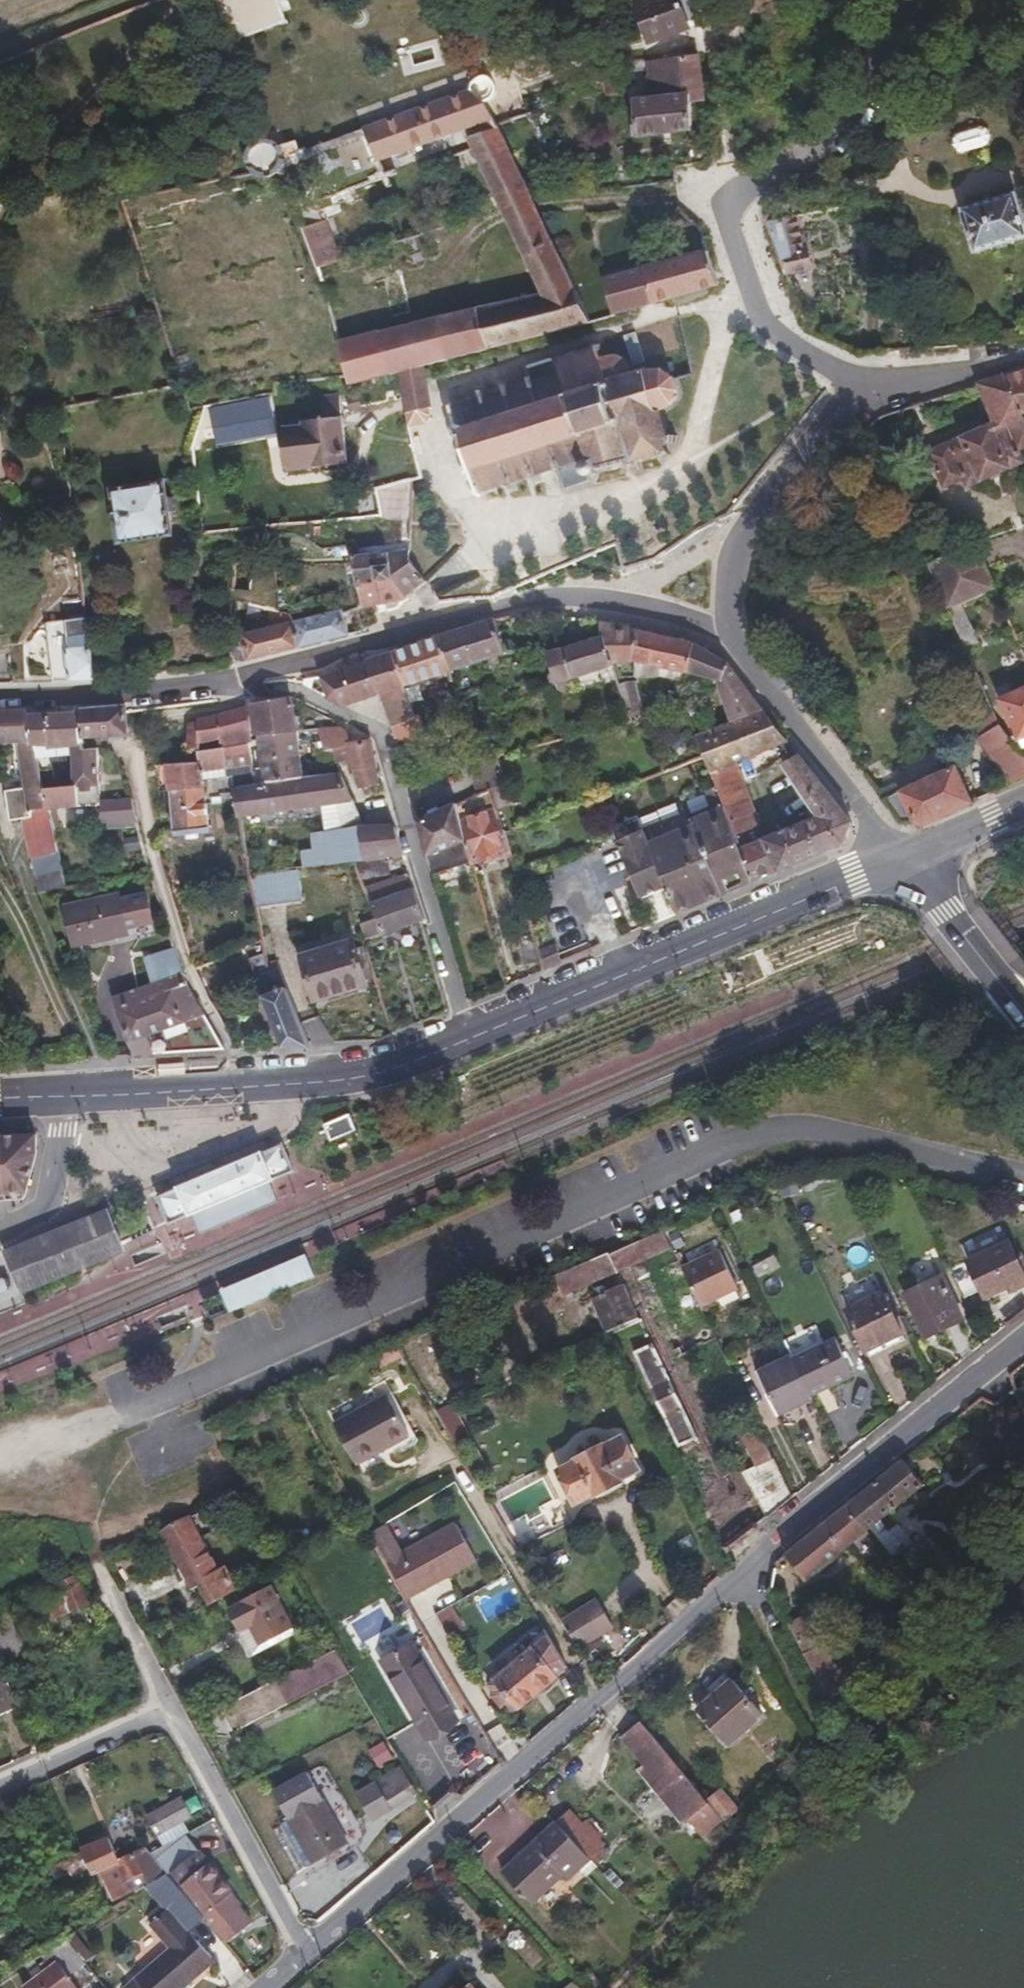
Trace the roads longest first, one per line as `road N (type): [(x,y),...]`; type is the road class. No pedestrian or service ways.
road 1 (residential): [(304,1955),(852,1477),(1023,1339)]
road 2 (primary): [(898,857),(362,1076),(0,1100)]
road 3 (residential): [(898,857),(739,645),(730,597),(733,537),(751,510),(874,386)]
road 4 (residential): [(743,227),(755,192),(782,163),(862,107),(900,0)]
road 5 (residential): [(173,1707),(304,1955)]
road 6 (track): [(705,0),(743,227)]
road 7 (residential): [(228,679),(231,698),(222,709),(154,723),(144,734),(150,842)]
road 8 (residential): [(743,227),(763,305),(788,339),(874,386)]
road 9 (primary): [(898,857),(1023,1014)]
road 10 (residential): [(0,1786),(173,1707)]
road 11 (residential): [(96,1563),(173,1707)]
road 12 (residential): [(874,386),(1023,358)]
road 13 (secondary): [(898,857),(1023,800)]

